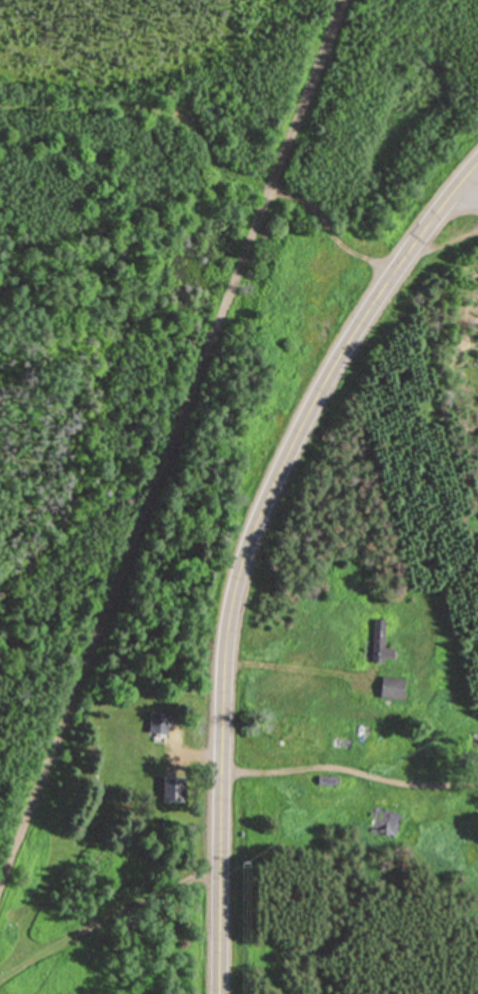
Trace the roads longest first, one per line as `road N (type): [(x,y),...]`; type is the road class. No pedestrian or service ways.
road 1 (primary): [(217,993),(222,641),(245,538),(359,316),(477,159)]
road 2 (track): [(265,198),(0,873)]
road 3 (track): [(0,103),(149,114),(181,124),(232,175),(310,212),(388,273)]
road 4 (track): [(217,872),(188,876),(0,978)]
road 5 (track): [(341,0),(265,198)]

